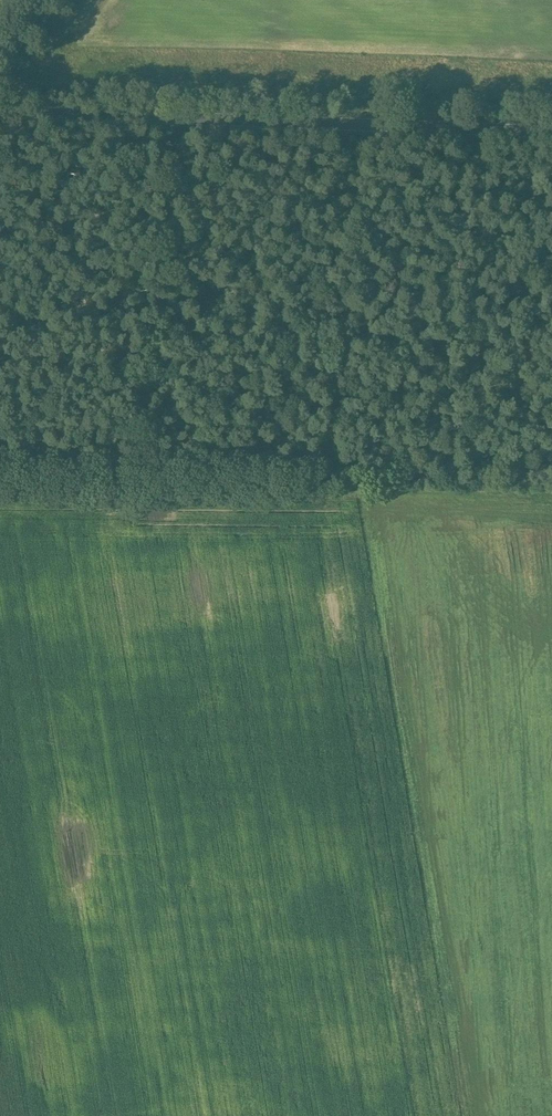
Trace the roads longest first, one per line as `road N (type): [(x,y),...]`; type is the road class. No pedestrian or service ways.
road 1 (tertiary): [(551,133),(0,110)]

